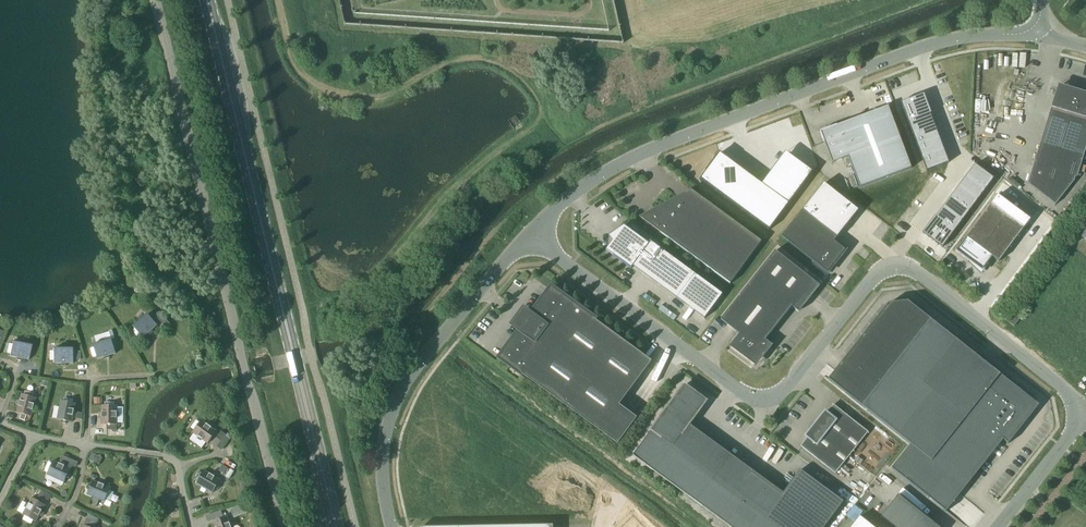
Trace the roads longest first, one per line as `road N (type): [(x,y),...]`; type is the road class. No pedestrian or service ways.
road 1 (unclassified): [(1082,417),(1073,400),(914,272),(896,267),(869,281),(779,395),(745,400),(532,236)]
road 2 (unclassified): [(532,236),(567,198),(628,160),(944,43),(1038,30)]
road 3 (unclassified): [(283,526),(154,0)]
road 4 (primary): [(335,526),(207,0)]
road 5 (unclassified): [(392,526),(384,461),(390,419),(405,388),(532,236)]
road 6 (residential): [(85,445),(172,462),(190,526)]
road 7 (unclassified): [(1001,526),(1082,417)]

